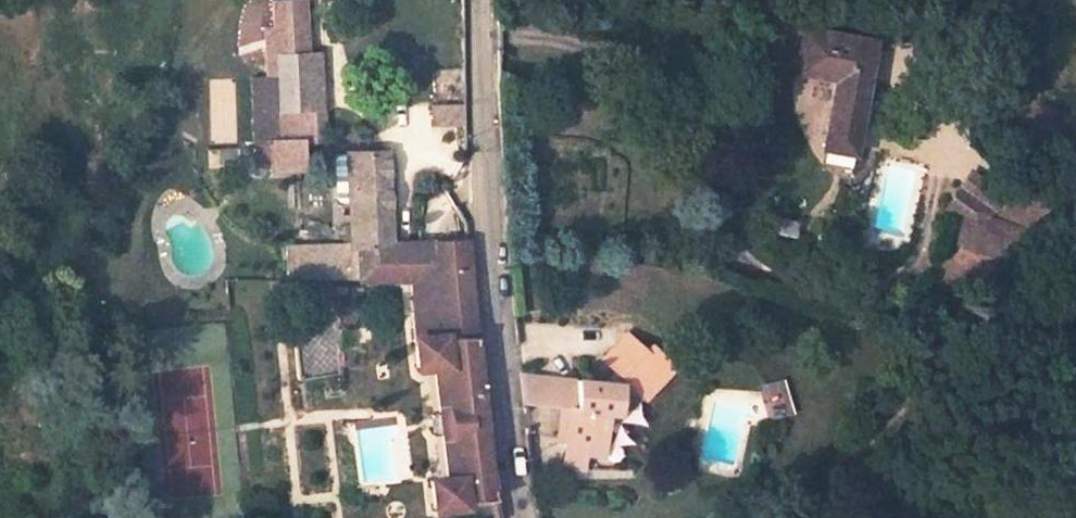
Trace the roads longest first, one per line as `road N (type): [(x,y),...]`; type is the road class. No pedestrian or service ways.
road 1 (residential): [(525,517),(510,467),(486,249),(479,0)]

